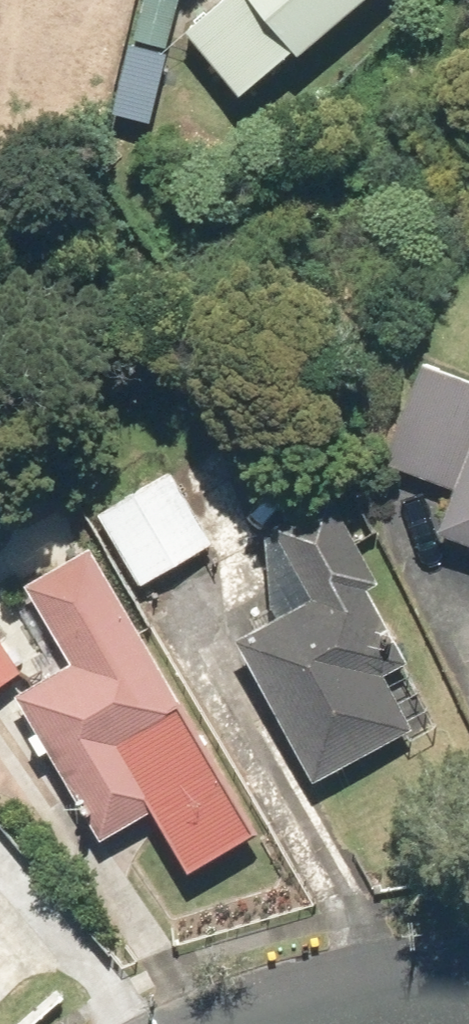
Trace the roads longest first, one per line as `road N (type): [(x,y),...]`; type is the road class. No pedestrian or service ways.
road 1 (residential): [(468,996),(347,996),(275,1023)]

